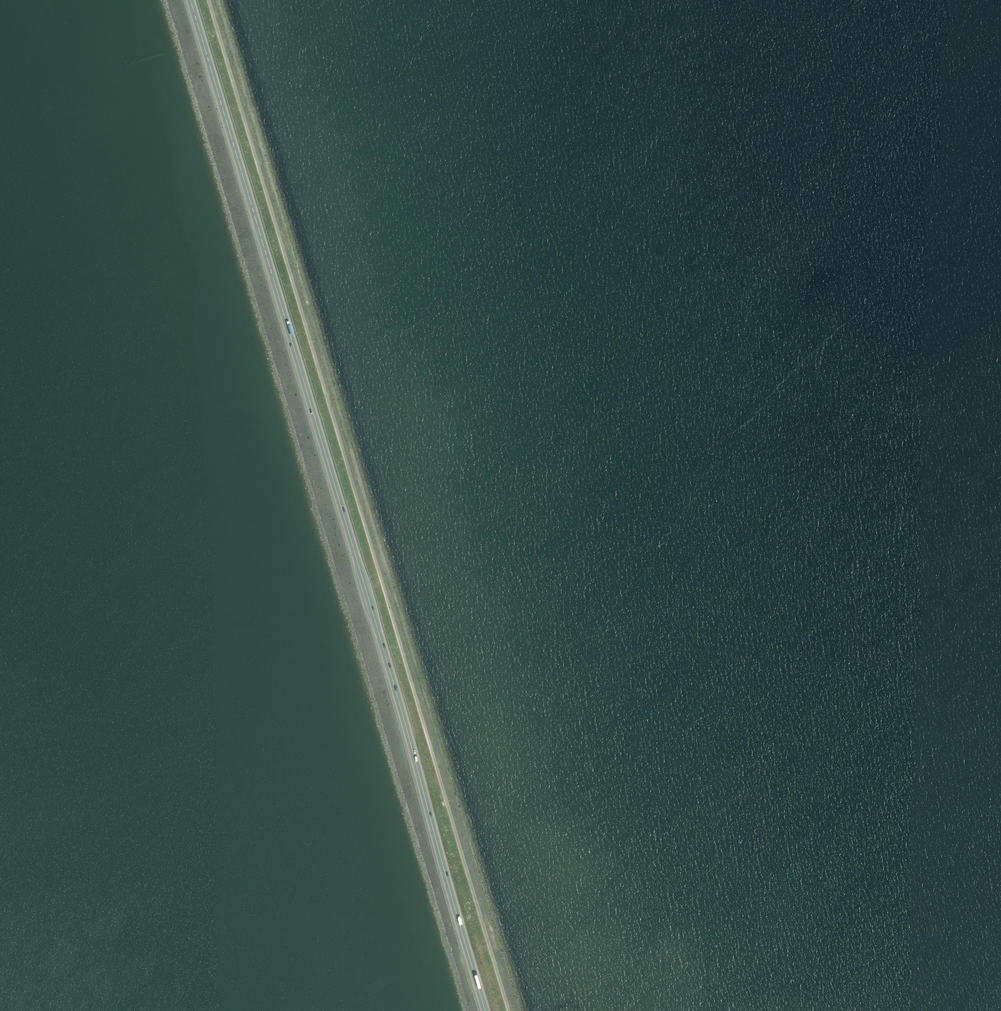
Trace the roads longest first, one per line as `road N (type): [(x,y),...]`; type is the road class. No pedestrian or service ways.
road 1 (trunk): [(486,1010),(190,0)]

